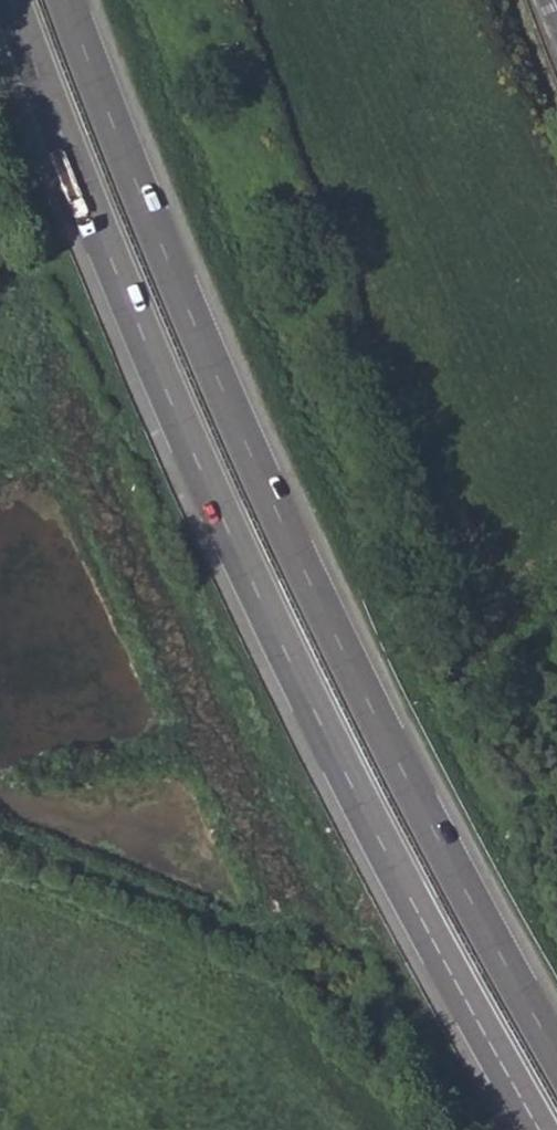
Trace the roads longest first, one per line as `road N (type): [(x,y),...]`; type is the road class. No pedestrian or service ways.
road 1 (trunk): [(10,0),(105,245),(255,588),(424,923),(540,1129)]
road 2 (trunk): [(556,1055),(307,577),(144,206),(65,0)]

